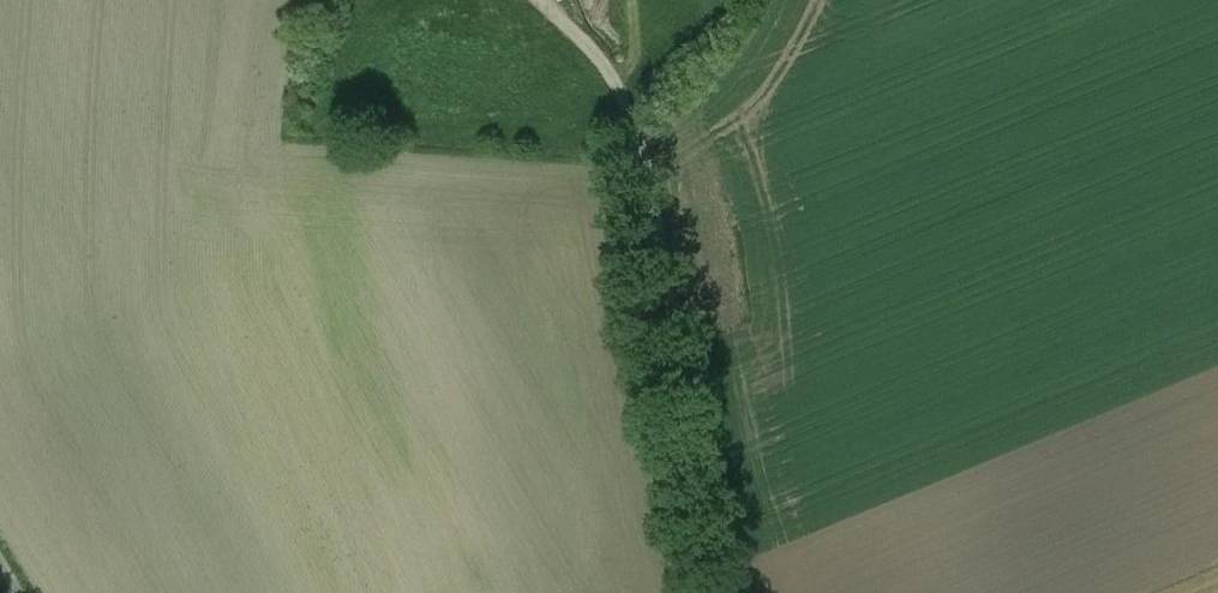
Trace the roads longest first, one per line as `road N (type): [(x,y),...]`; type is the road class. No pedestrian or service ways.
road 1 (unclassified): [(741,592),(713,510),(635,126),(609,66),(544,0)]

